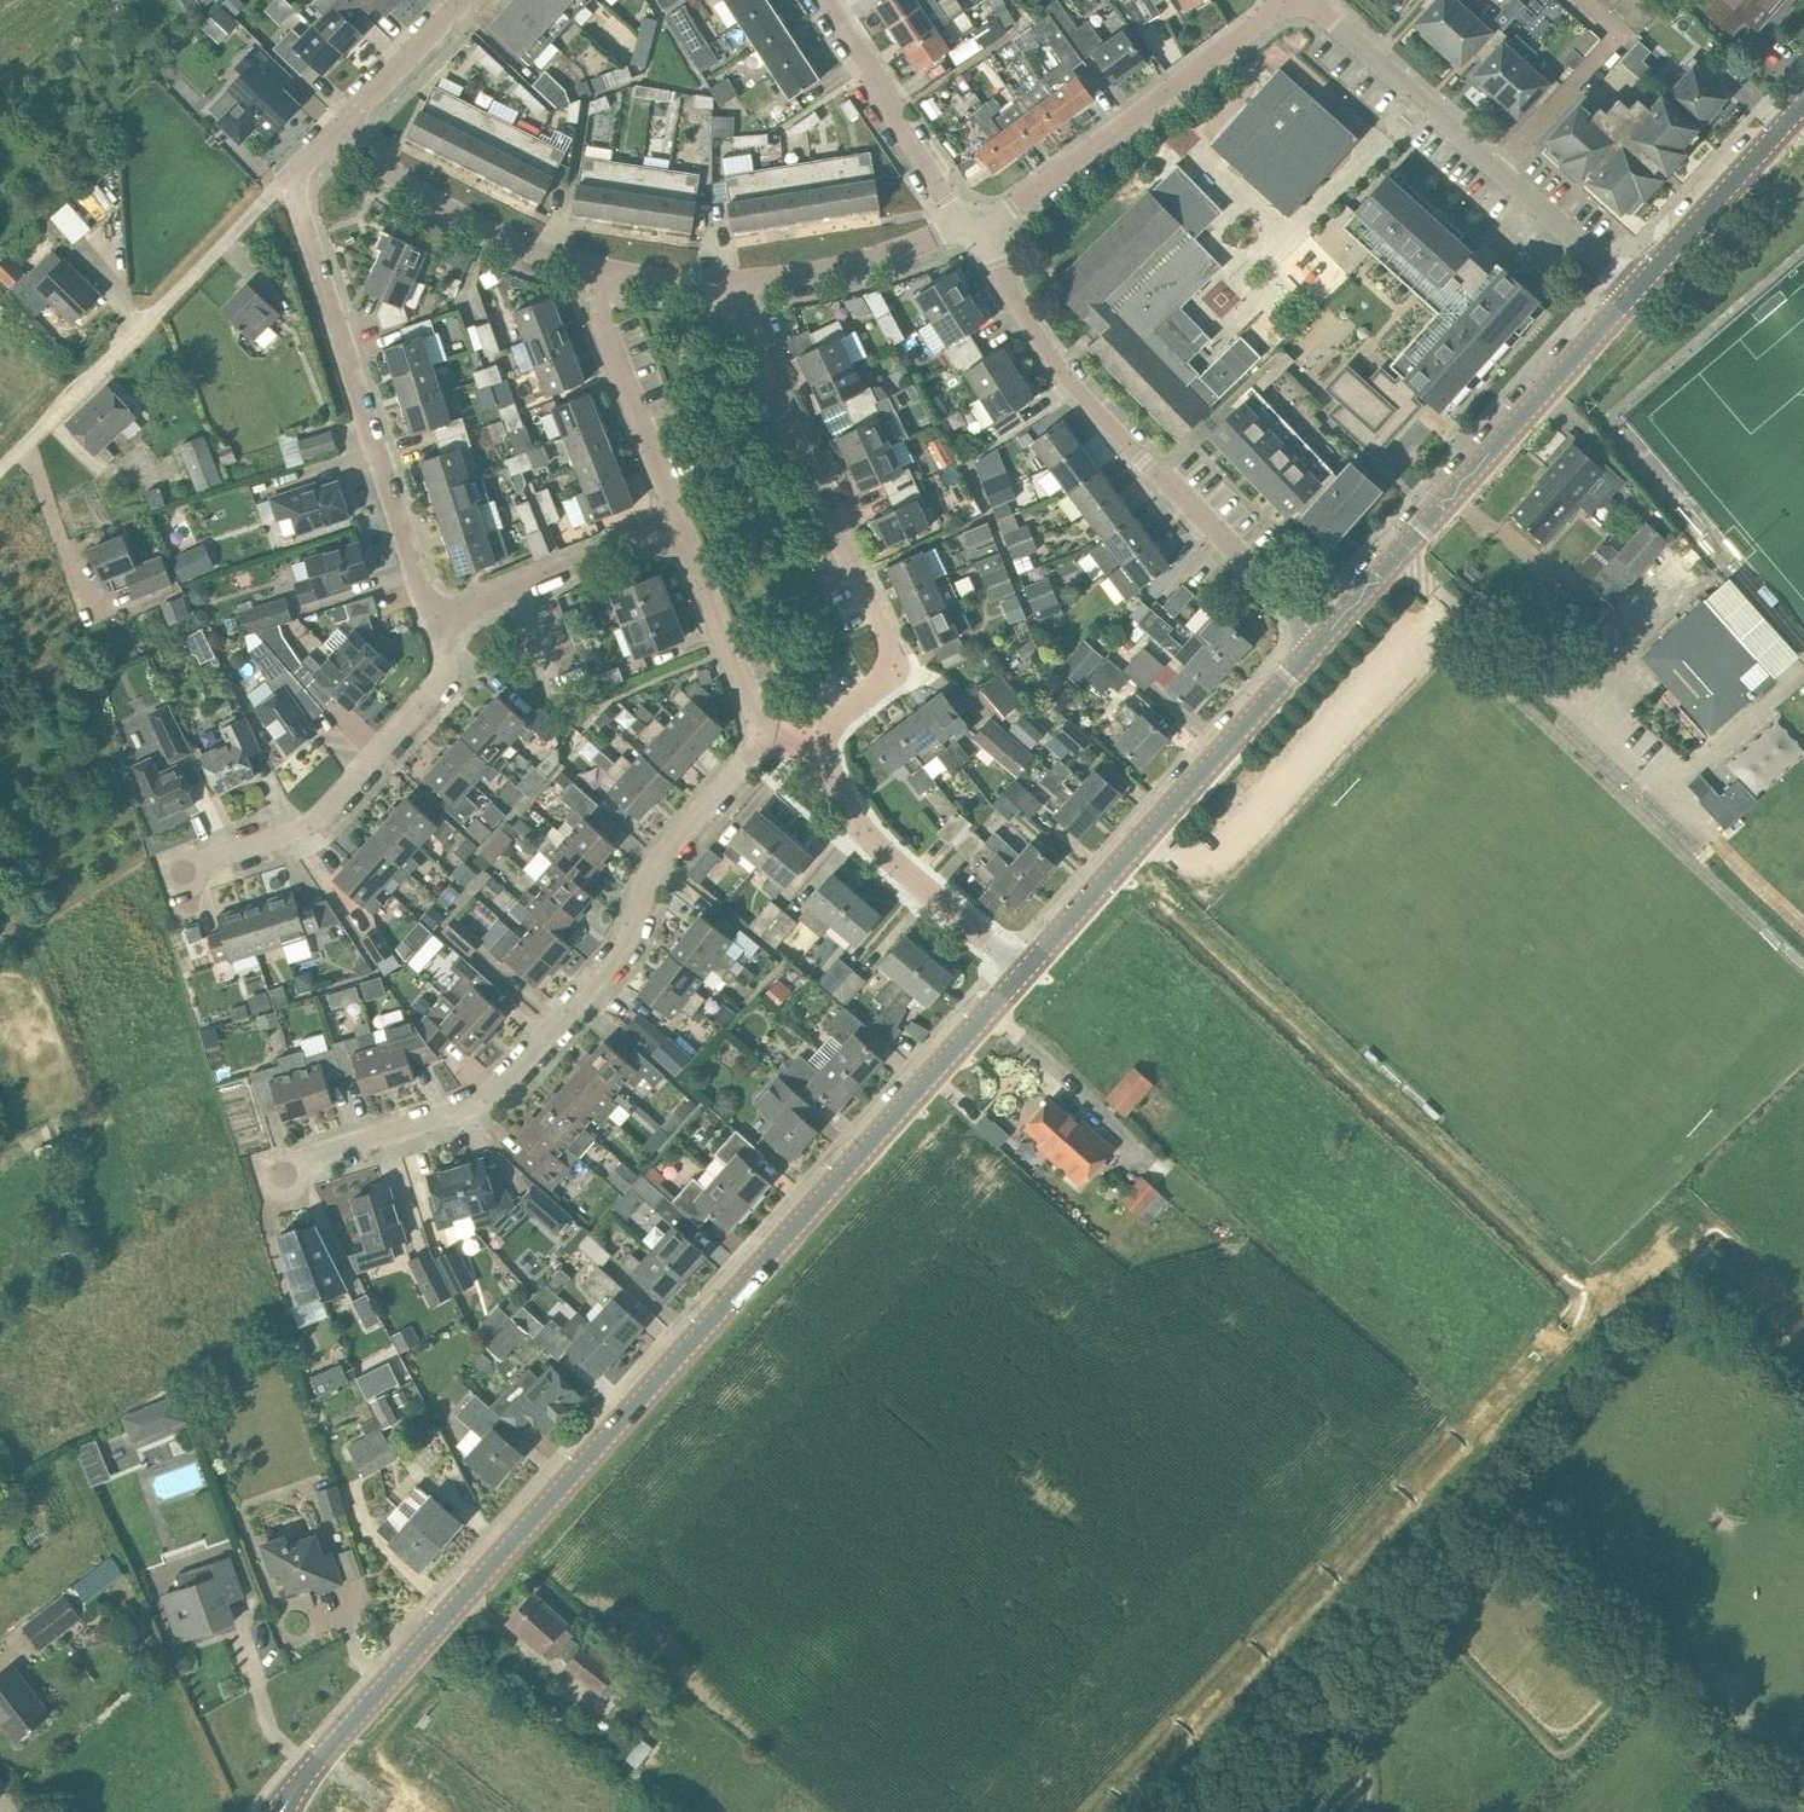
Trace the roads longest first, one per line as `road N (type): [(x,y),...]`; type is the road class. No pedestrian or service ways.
road 1 (secondary): [(308,1772),(1025,971)]
road 2 (residential): [(281,1172),(488,1092),(615,958),(654,866),(769,732)]
road 3 (residential): [(1324,638),(1069,380),(967,224)]
road 4 (residential): [(739,282),(747,330),(892,642),(891,671),(878,687),(811,735)]
road 5 (residential): [(432,620),(291,174)]
road 6 (secondary): [(1324,638),(1632,294)]
road 7 (secondary): [(1025,971),(1324,638)]
road 8 (residential): [(1314,0),(1632,294)]
road 9 (residential): [(0,463),(291,174)]
road 10 (residential): [(184,869),(306,826),(445,672),(432,620)]
road 11 (residential): [(967,224),(1016,204),(1284,0)]
road 12 (residential): [(1025,971),(863,829),(811,735)]
road 13 (residential): [(608,273),(558,261),(436,205),(342,124)]
road 14 (residential): [(967,224),(885,108),(881,77),(825,0)]
road 15 (residential): [(679,524),(602,316),(608,273)]
road 16 (residential): [(432,620),(679,524)]
road 17 (secondary): [(1632,294),(1803,103)]
road 18 (residential): [(967,224),(838,271),(739,282)]
road 19 (residential): [(769,732),(752,712),(679,524)]
road 20 (residential): [(342,124),(462,0)]
road 21 (residential): [(739,282),(608,273)]

